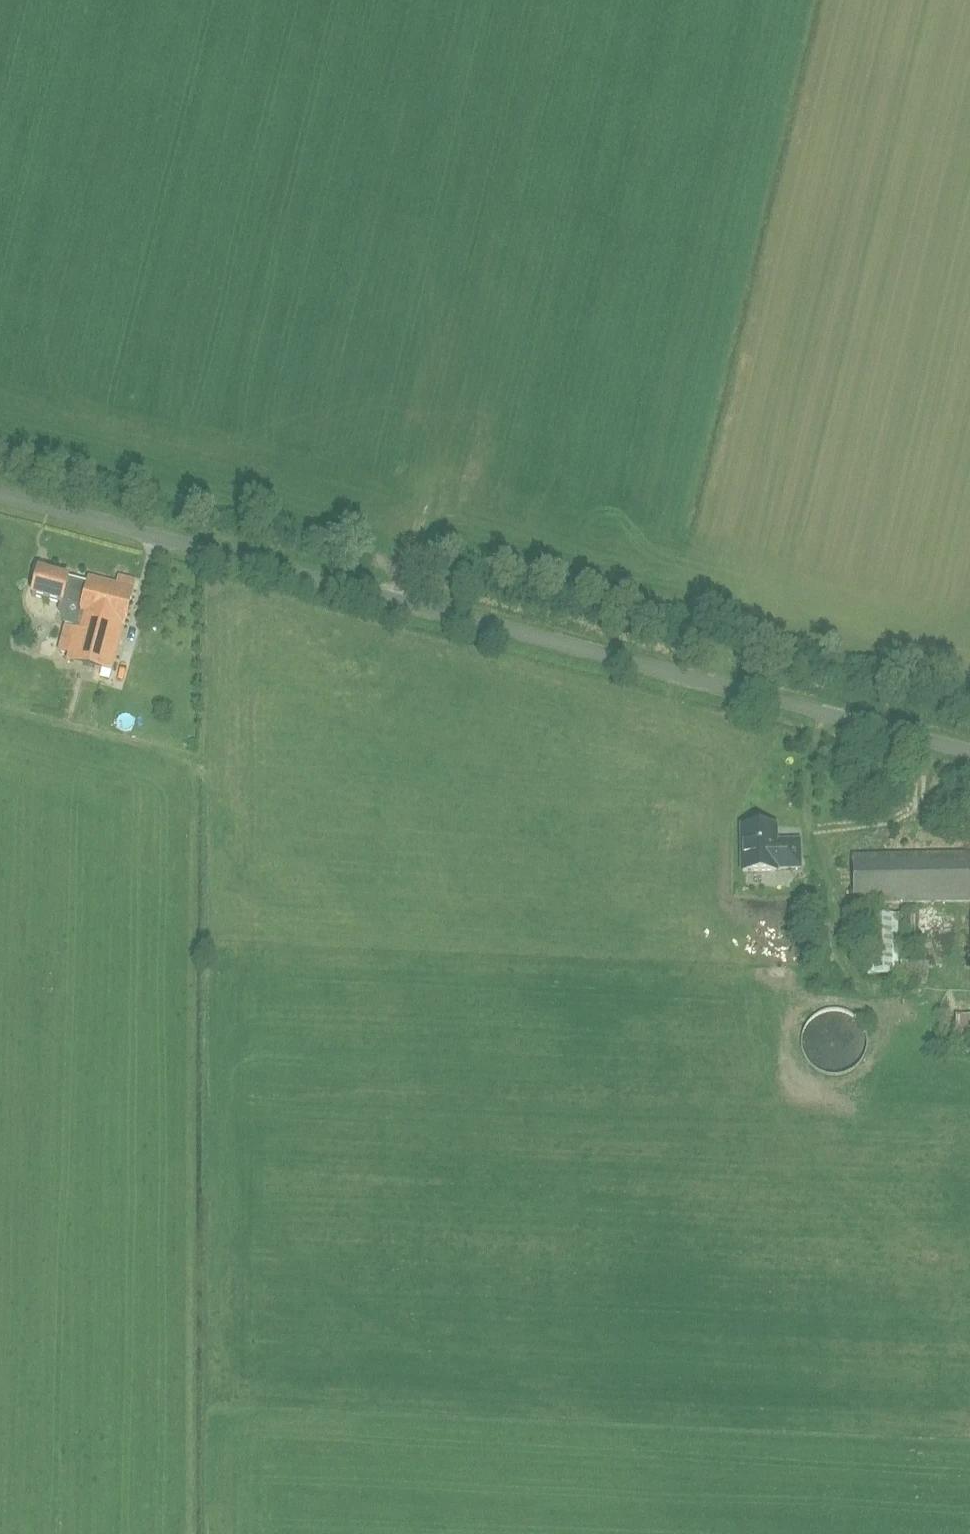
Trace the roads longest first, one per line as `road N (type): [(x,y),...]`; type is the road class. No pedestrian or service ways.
road 1 (unclassified): [(969,750),(0,495)]

